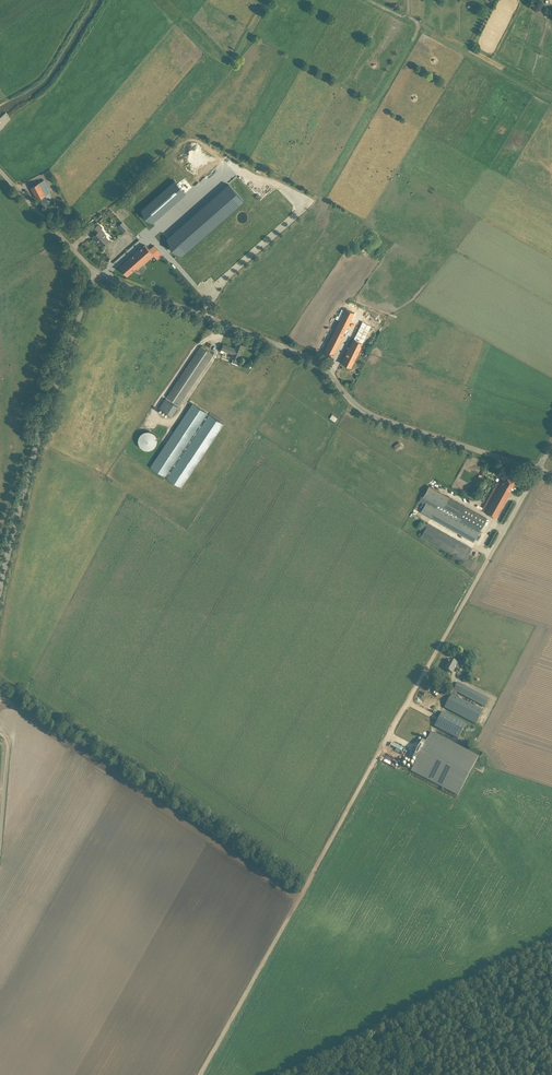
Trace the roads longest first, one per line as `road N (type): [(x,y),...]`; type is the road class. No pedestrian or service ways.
road 1 (unclassified): [(538,469),(373,416),(312,359),(95,272)]
road 2 (track): [(198,1074),(406,706)]
road 3 (unclassified): [(0,594),(35,453),(95,272)]
road 4 (unclassified): [(406,706),(538,469)]
road 5 (unclassified): [(95,272),(0,170)]

